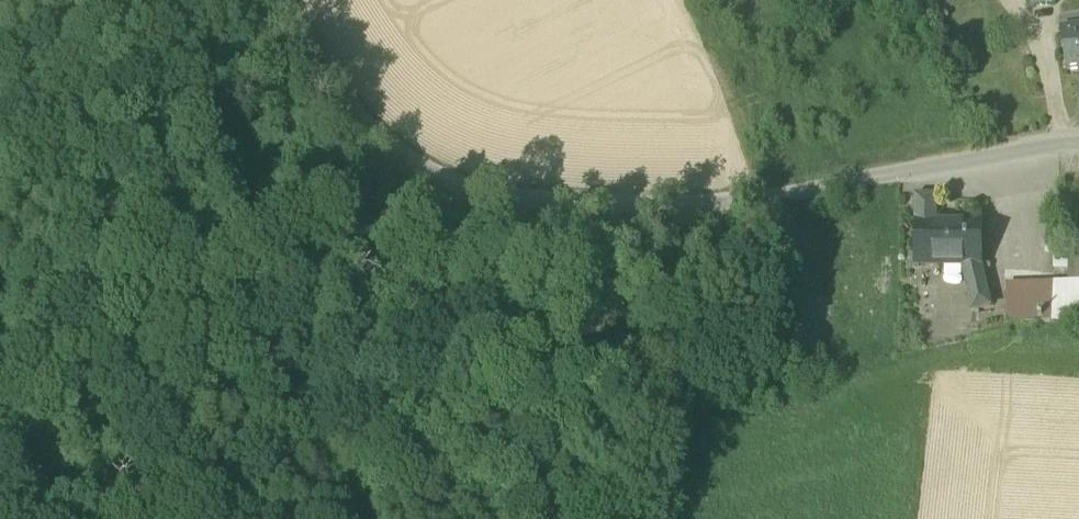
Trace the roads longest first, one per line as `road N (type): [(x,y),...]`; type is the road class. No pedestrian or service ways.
road 1 (residential): [(1078,145),(755,205),(476,197),(376,142),(324,77),(283,0)]
road 2 (track): [(311,53),(0,206)]

